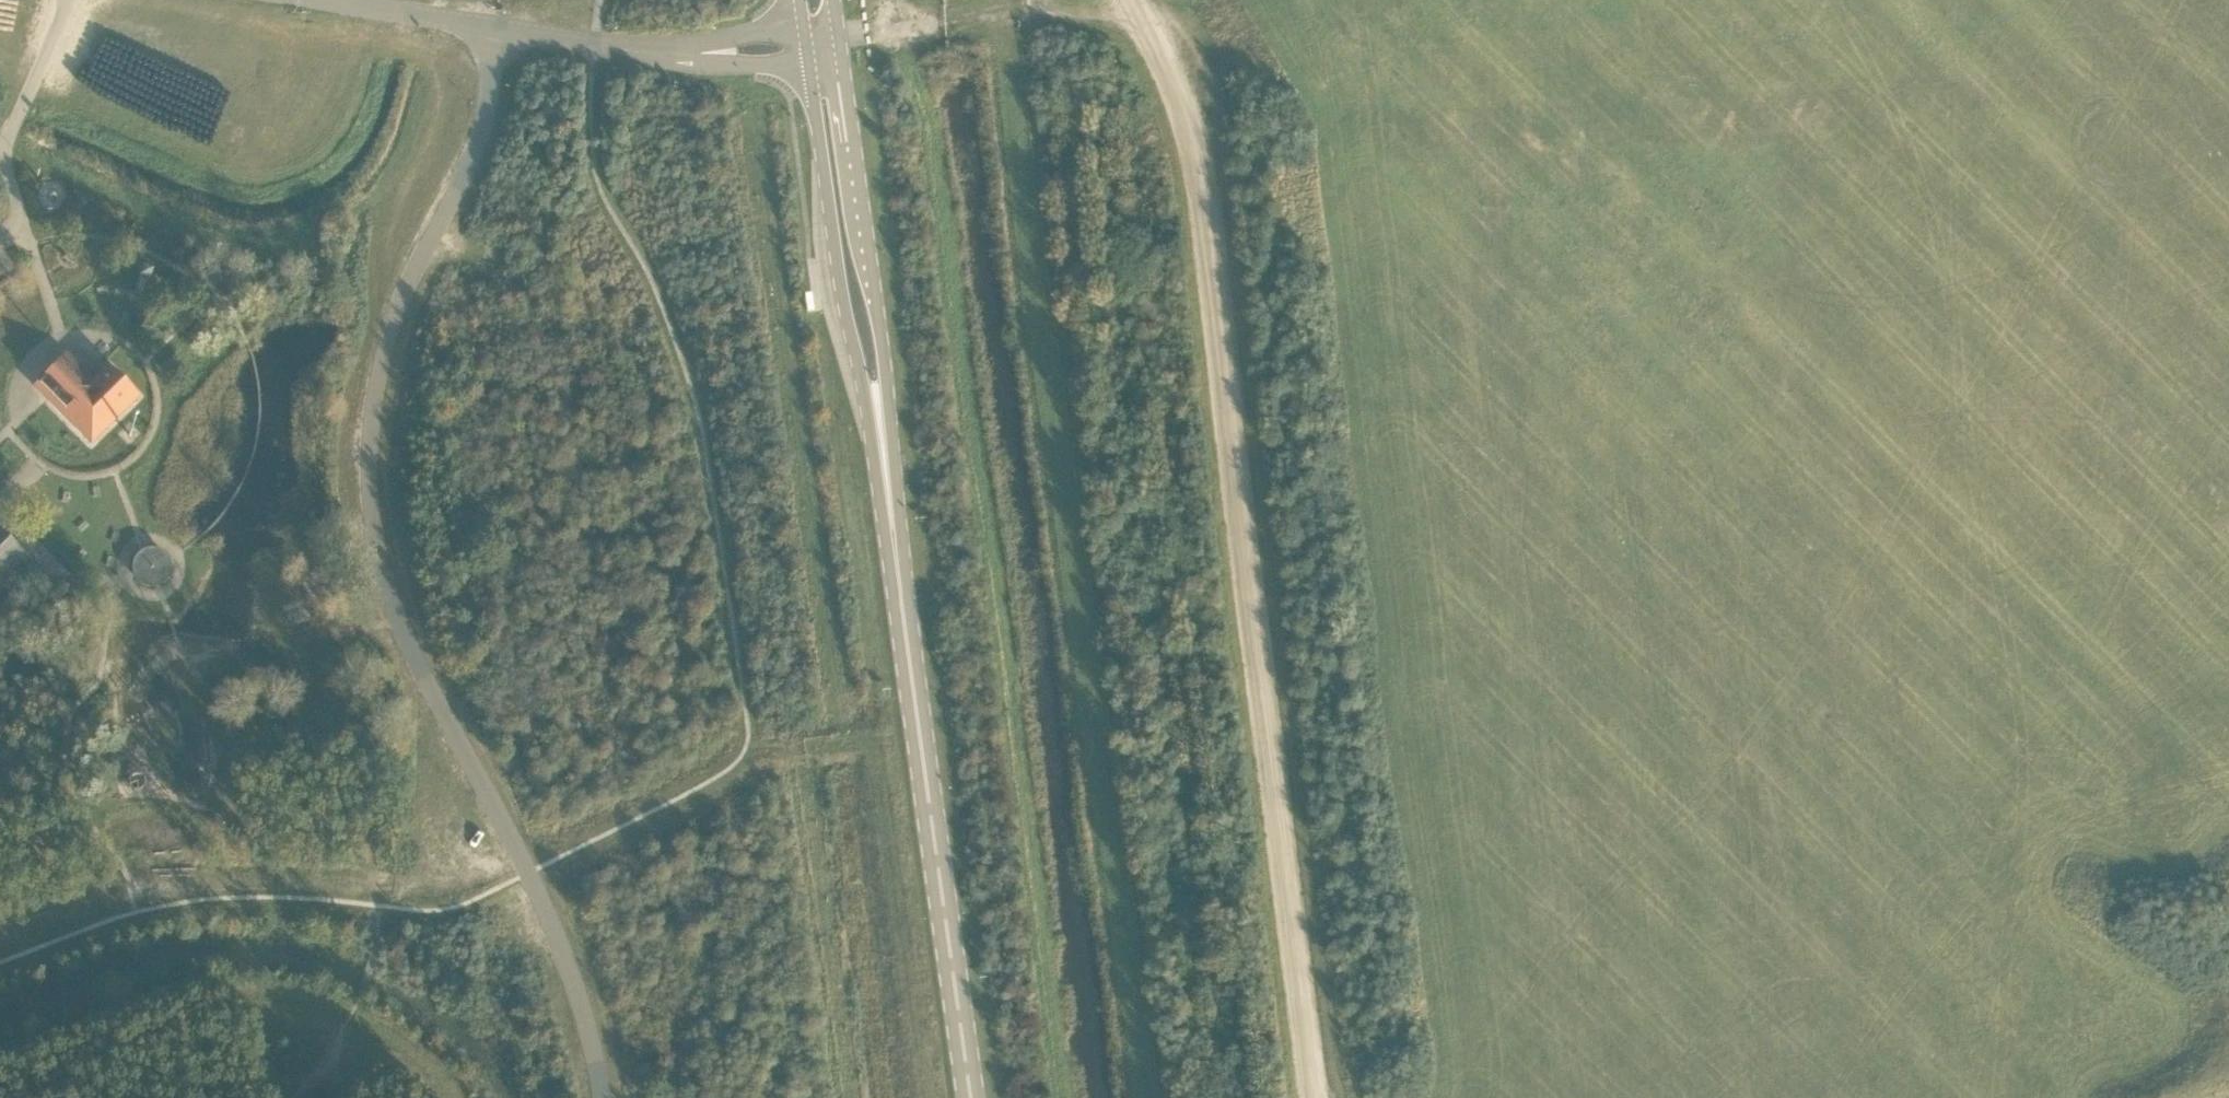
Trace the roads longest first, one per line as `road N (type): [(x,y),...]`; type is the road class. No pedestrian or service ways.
road 1 (unclassified): [(602,1097),(556,935),(396,622),(372,530),(368,451),(384,350),(475,141),(502,28)]
road 2 (track): [(1318,1097),(1201,206),(1179,85),(1135,0)]
road 3 (primary): [(975,1097),(824,40)]
road 4 (unclassified): [(824,40),(705,54),(502,28)]
road 5 (unclassified): [(502,28),(328,0)]

